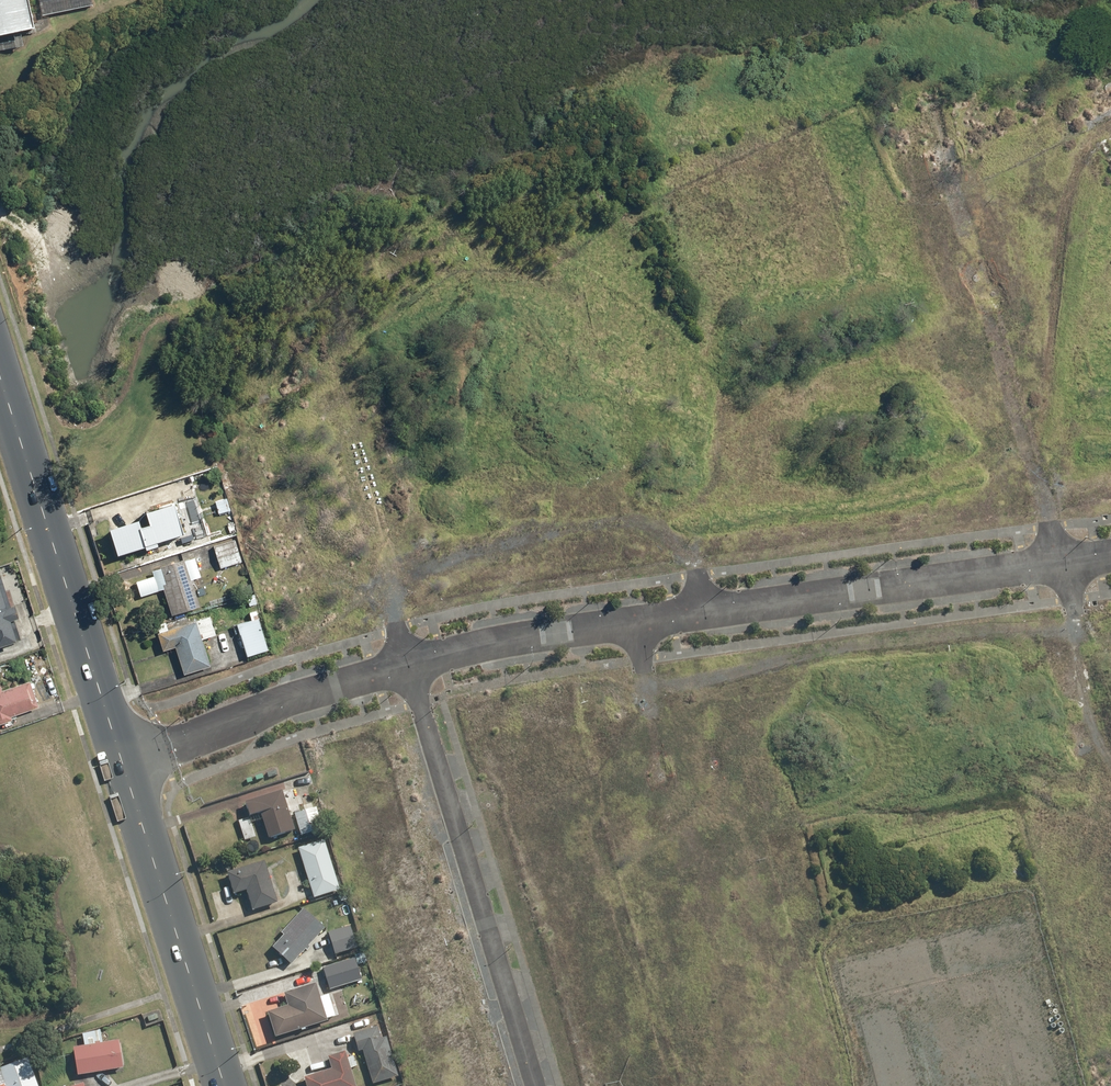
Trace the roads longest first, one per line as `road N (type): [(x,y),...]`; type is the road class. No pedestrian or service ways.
road 1 (unknown): [(695,568),(667,432),(670,400),(685,370),(1046,259)]
road 2 (residential): [(534,1085),(407,665)]
road 3 (unknown): [(697,865),(1108,743)]
road 4 (unknown): [(646,676),(755,1085)]
road 5 (secondary): [(0,378),(123,766)]
road 6 (residential): [(703,612),(1061,563)]
road 7 (secondary): [(123,766),(227,1085)]
road 8 (unknown): [(559,764),(644,1085)]
road 9 (unknown): [(1048,521),(959,203)]
road 10 (residential): [(123,766),(306,693),(407,665)]
road 11 (unknown): [(313,334),(387,597)]
road 12 (residential): [(407,665),(635,621)]
road 13 (unknown): [(443,784),(665,746)]
road 14 (unknown): [(1108,743),(1076,614)]

